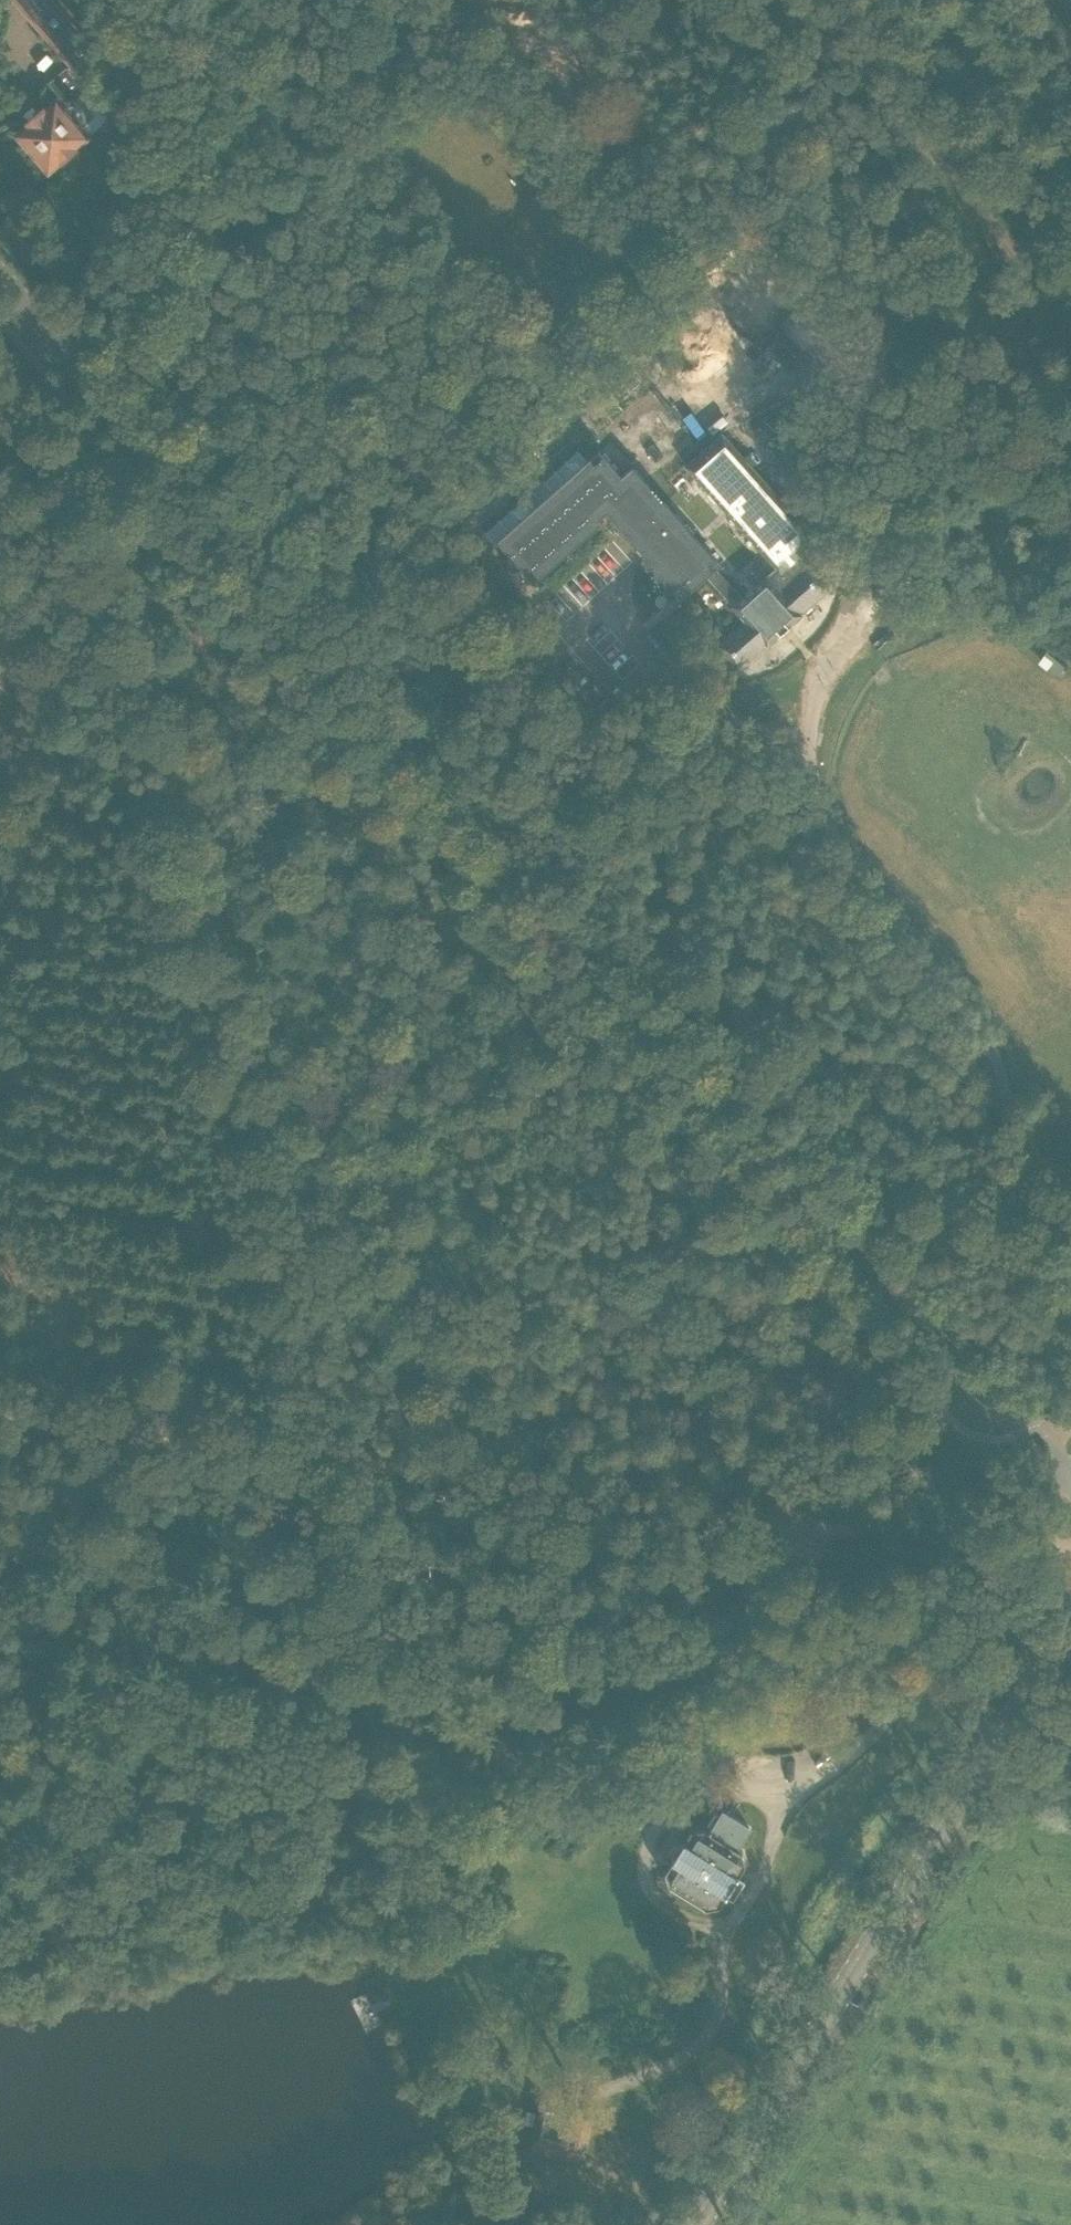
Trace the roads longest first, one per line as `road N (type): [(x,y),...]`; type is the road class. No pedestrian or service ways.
road 1 (tertiary): [(1070,1474),(899,1302),(0,265)]
road 2 (track): [(0,1412),(1028,1553)]
road 3 (tertiary): [(695,2224),(1070,1624)]
road 4 (track): [(859,585),(884,546),(883,512),(866,472),(872,427),(918,379),(1070,266)]
road 5 (track): [(1043,282),(914,161),(777,0)]

